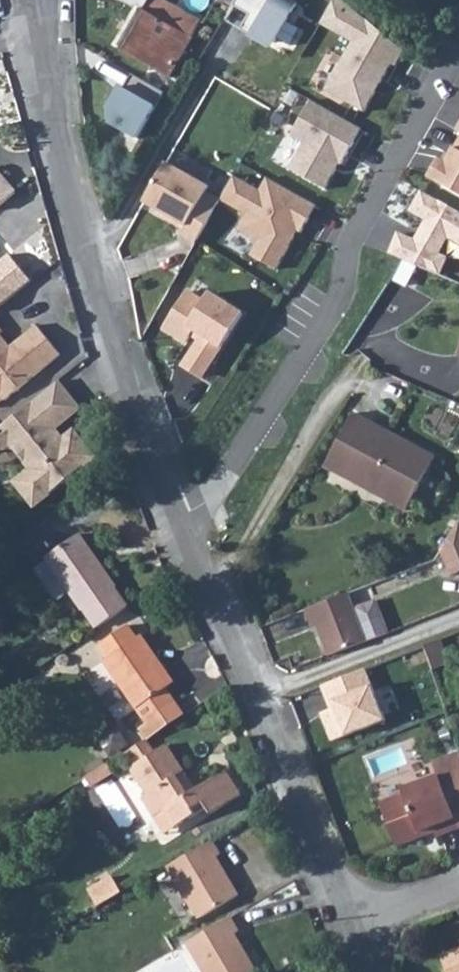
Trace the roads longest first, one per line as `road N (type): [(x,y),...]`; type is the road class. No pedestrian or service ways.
road 1 (residential): [(458,45),(351,231),(337,305),(212,499),(177,525)]
road 2 (residential): [(34,0),(55,115),(108,315),(177,525)]
road 3 (residential): [(257,692),(352,923)]
road 4 (residential): [(257,692),(458,615)]
road 5 (residential): [(177,525),(257,692)]

